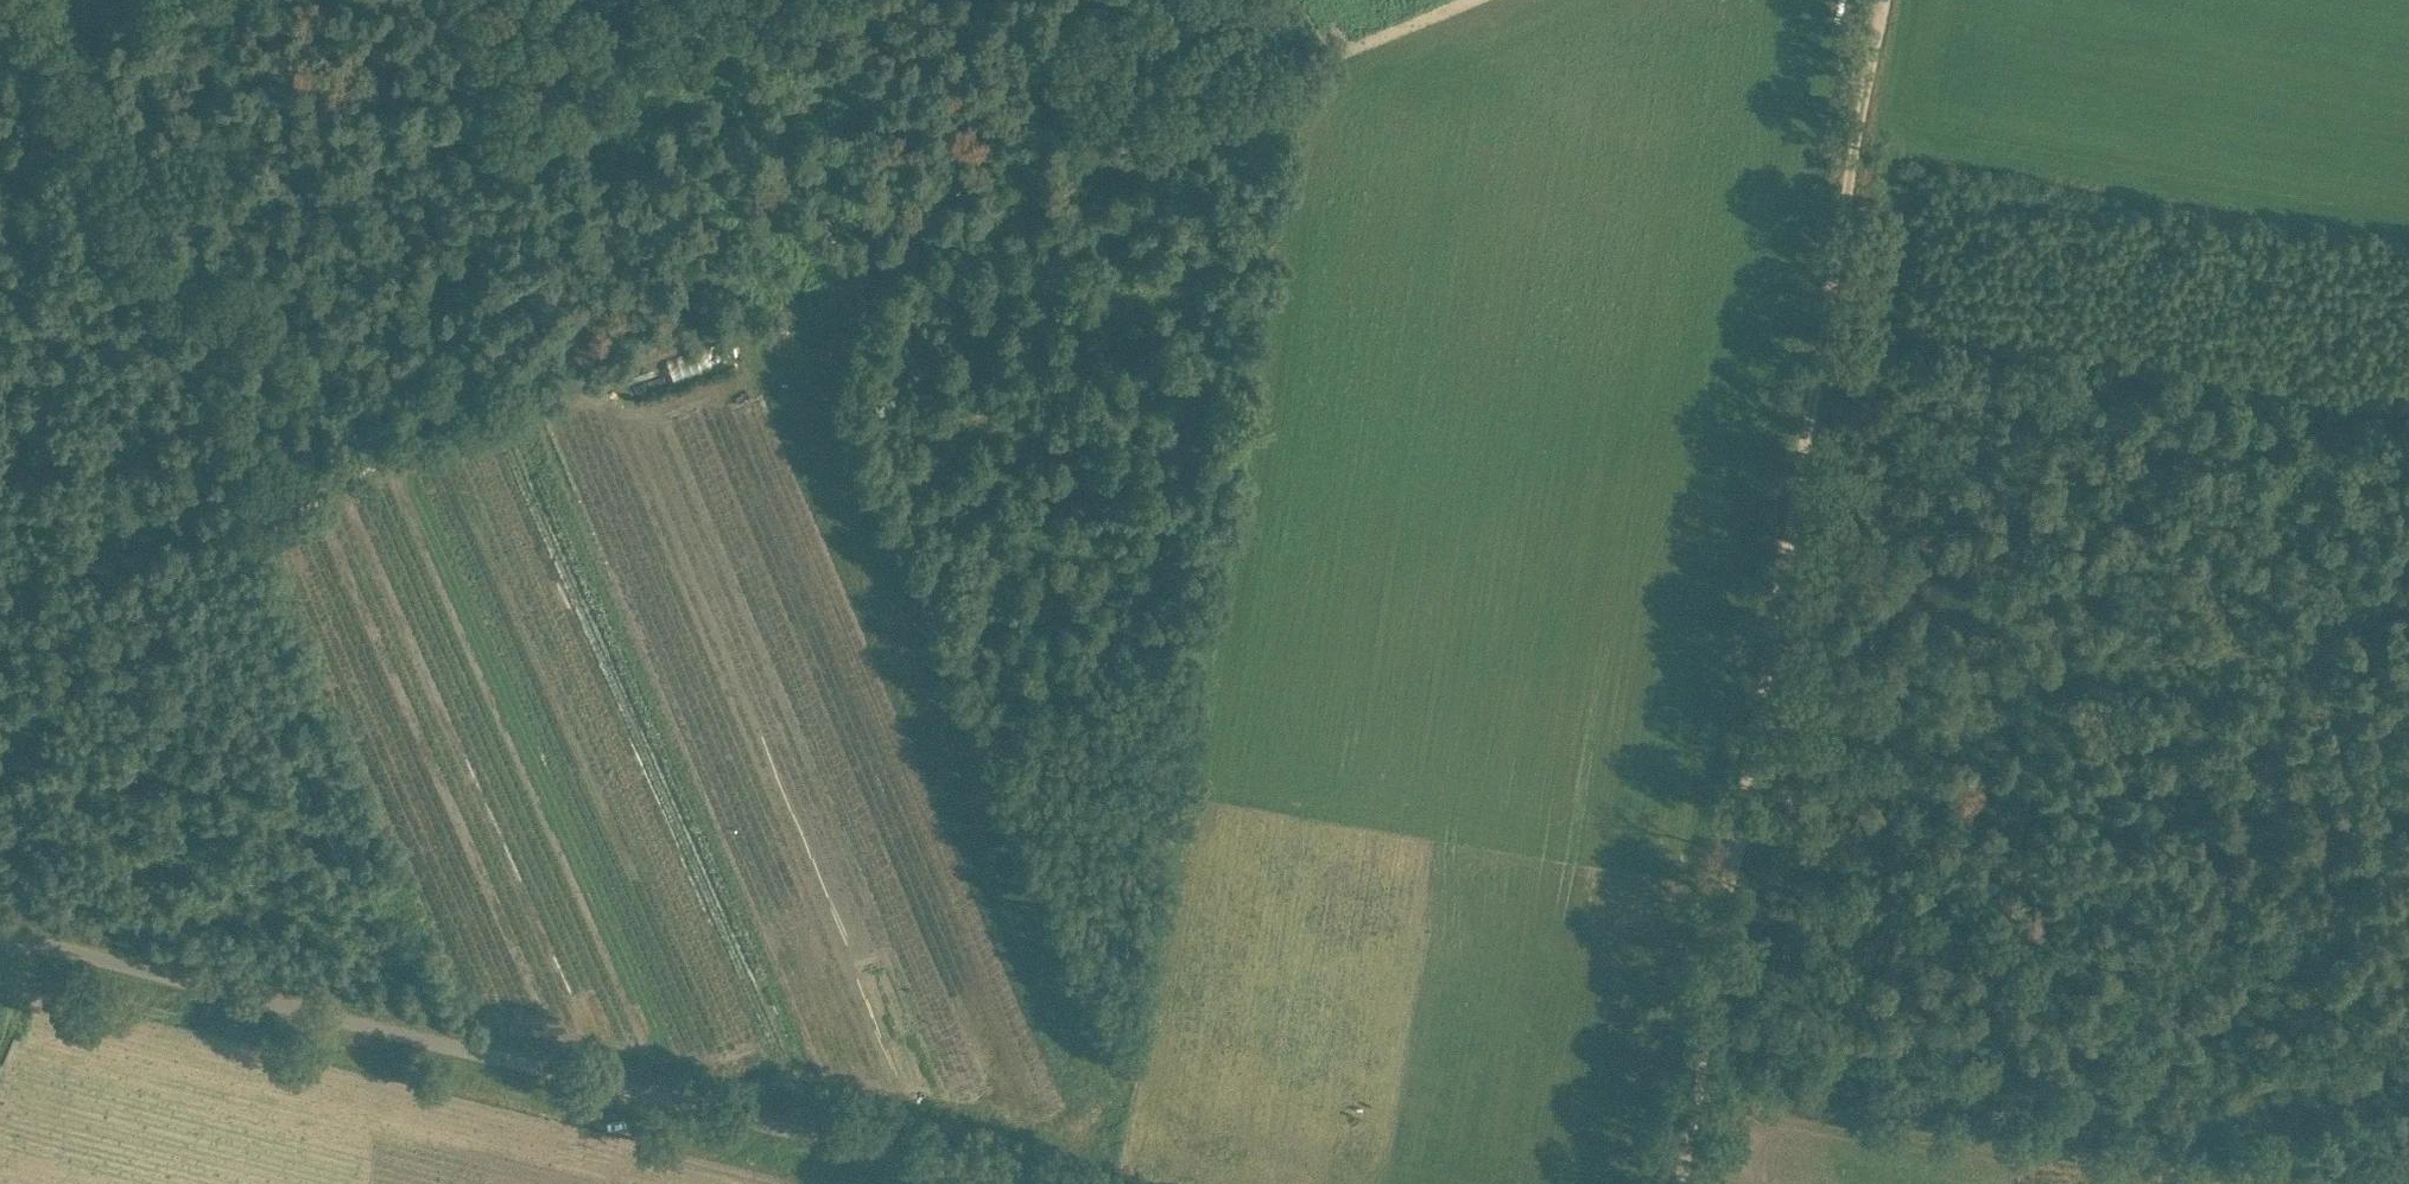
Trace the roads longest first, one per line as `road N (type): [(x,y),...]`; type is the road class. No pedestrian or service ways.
road 1 (track): [(1663,1183),(1862,0)]
road 2 (unclassified): [(997,1183),(0,935)]

